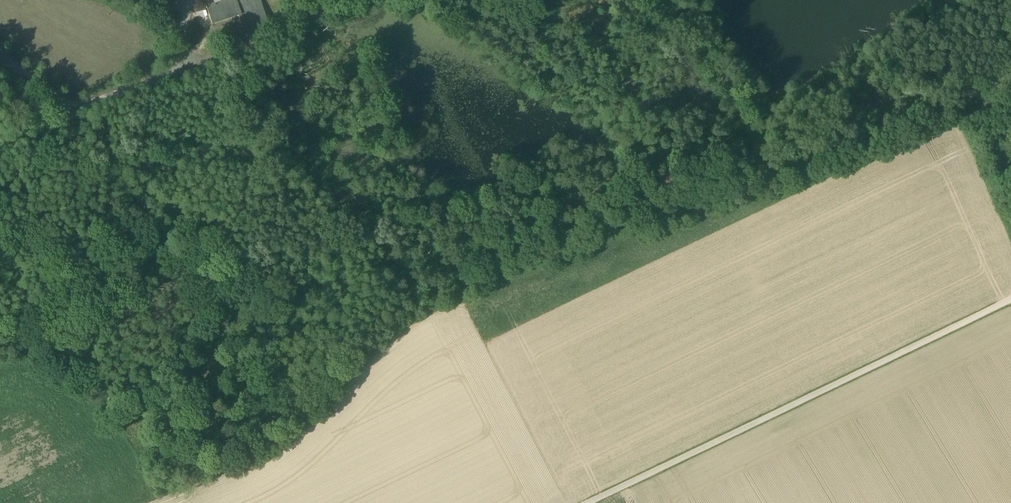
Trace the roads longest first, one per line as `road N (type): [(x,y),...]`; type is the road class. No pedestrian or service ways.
road 1 (track): [(589,502),(1010,301)]

